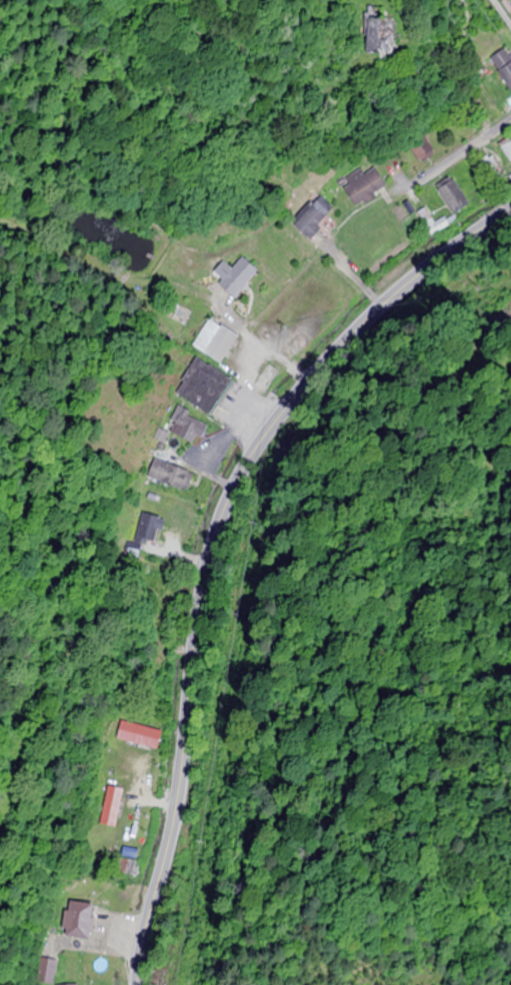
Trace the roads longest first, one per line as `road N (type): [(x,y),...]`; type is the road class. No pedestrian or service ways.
road 1 (primary): [(510,210),(362,328),(243,471),(206,578),(179,793),(138,984)]
road 2 (residential): [(510,118),(417,183),(399,181)]

